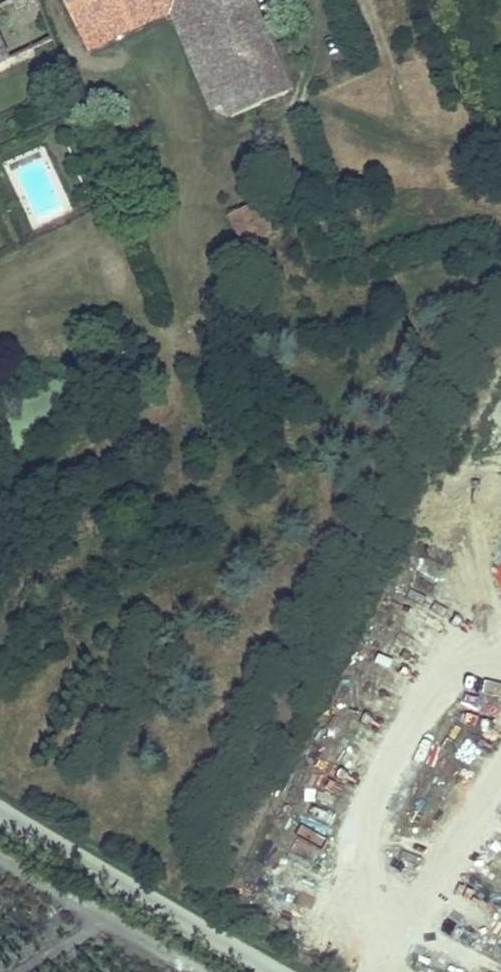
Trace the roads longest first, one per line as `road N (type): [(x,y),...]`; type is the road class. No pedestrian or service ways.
road 1 (tertiary): [(0,814),(271,971)]

